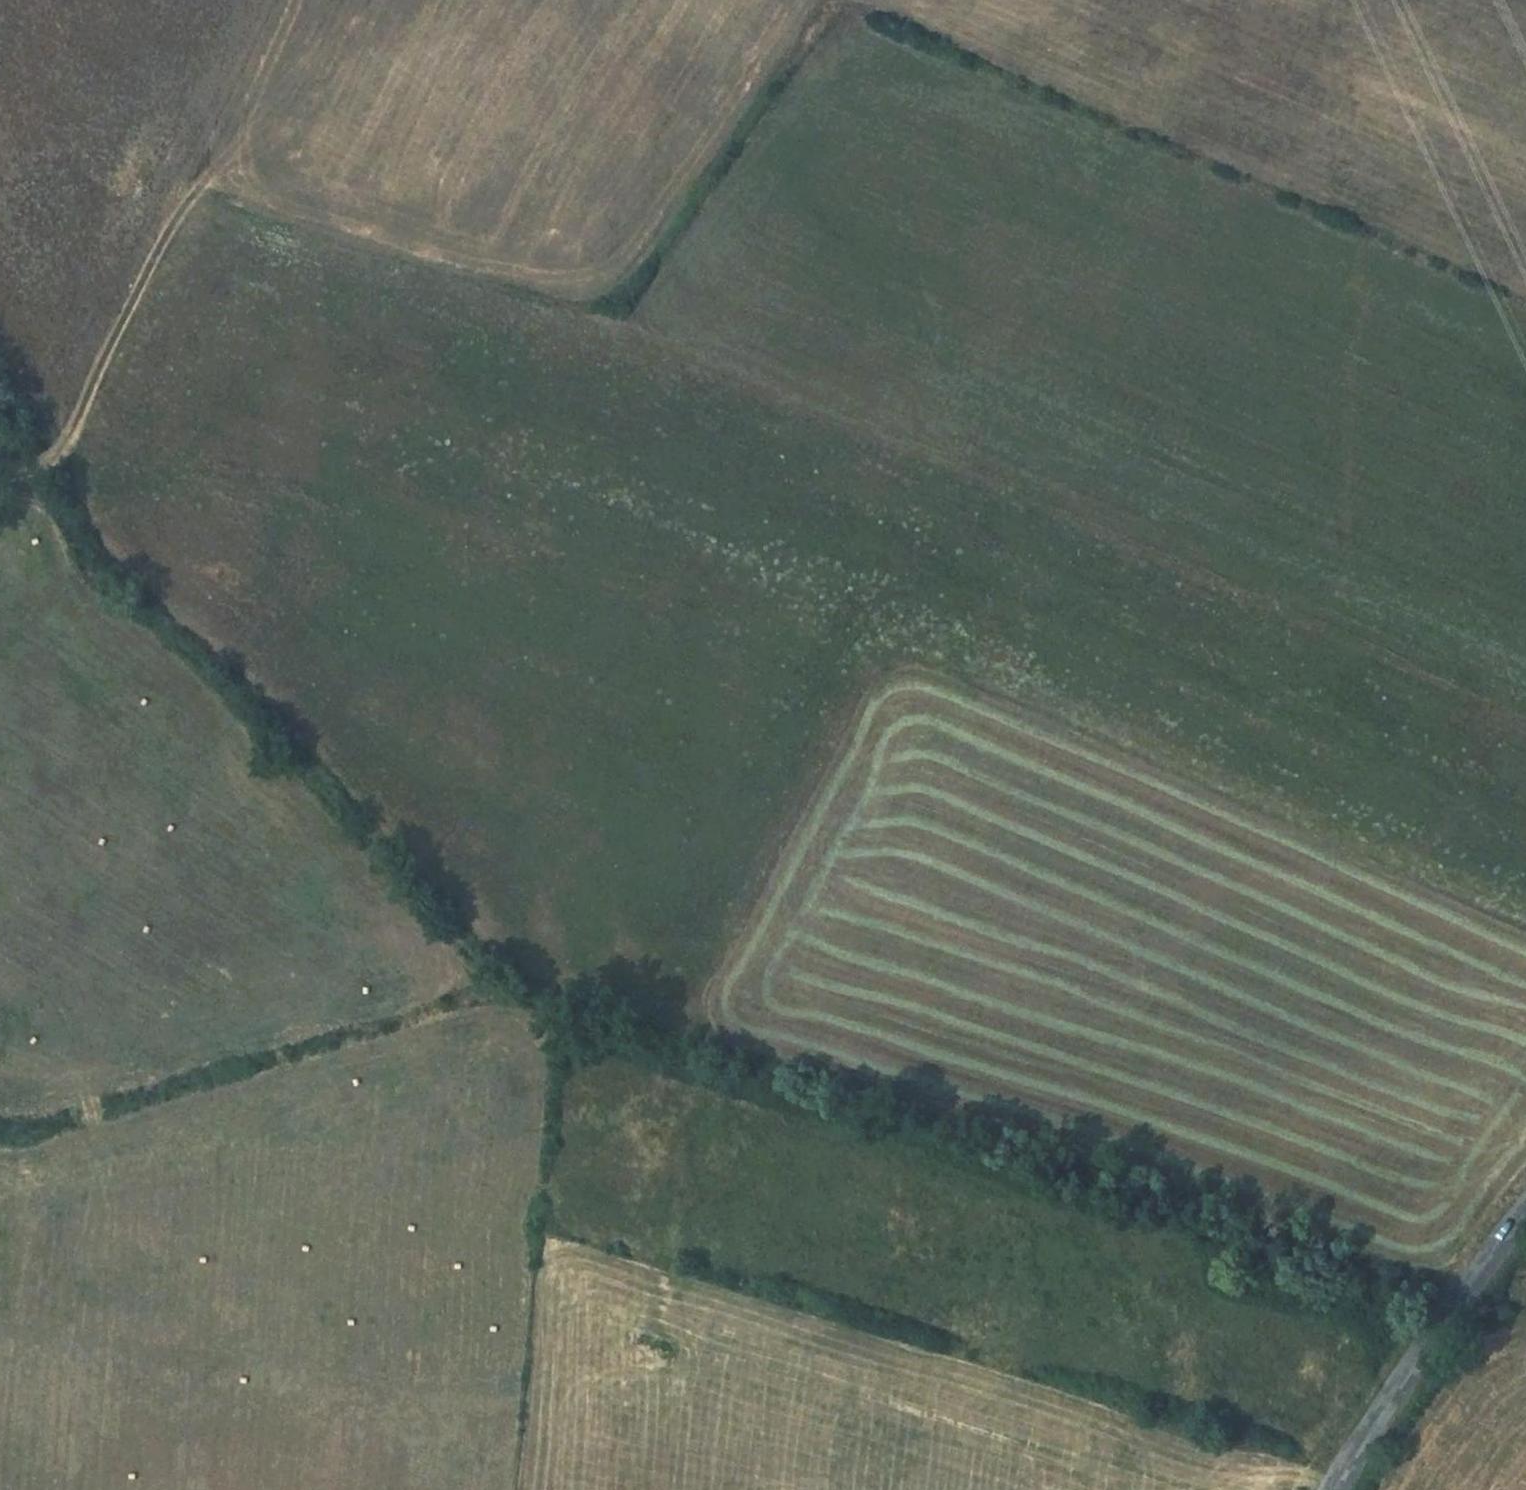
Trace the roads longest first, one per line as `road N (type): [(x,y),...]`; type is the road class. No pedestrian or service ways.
road 1 (track): [(0,457),(91,377),(190,169)]
road 2 (unclassified): [(1525,1241),(1469,1311),(1353,1489)]

